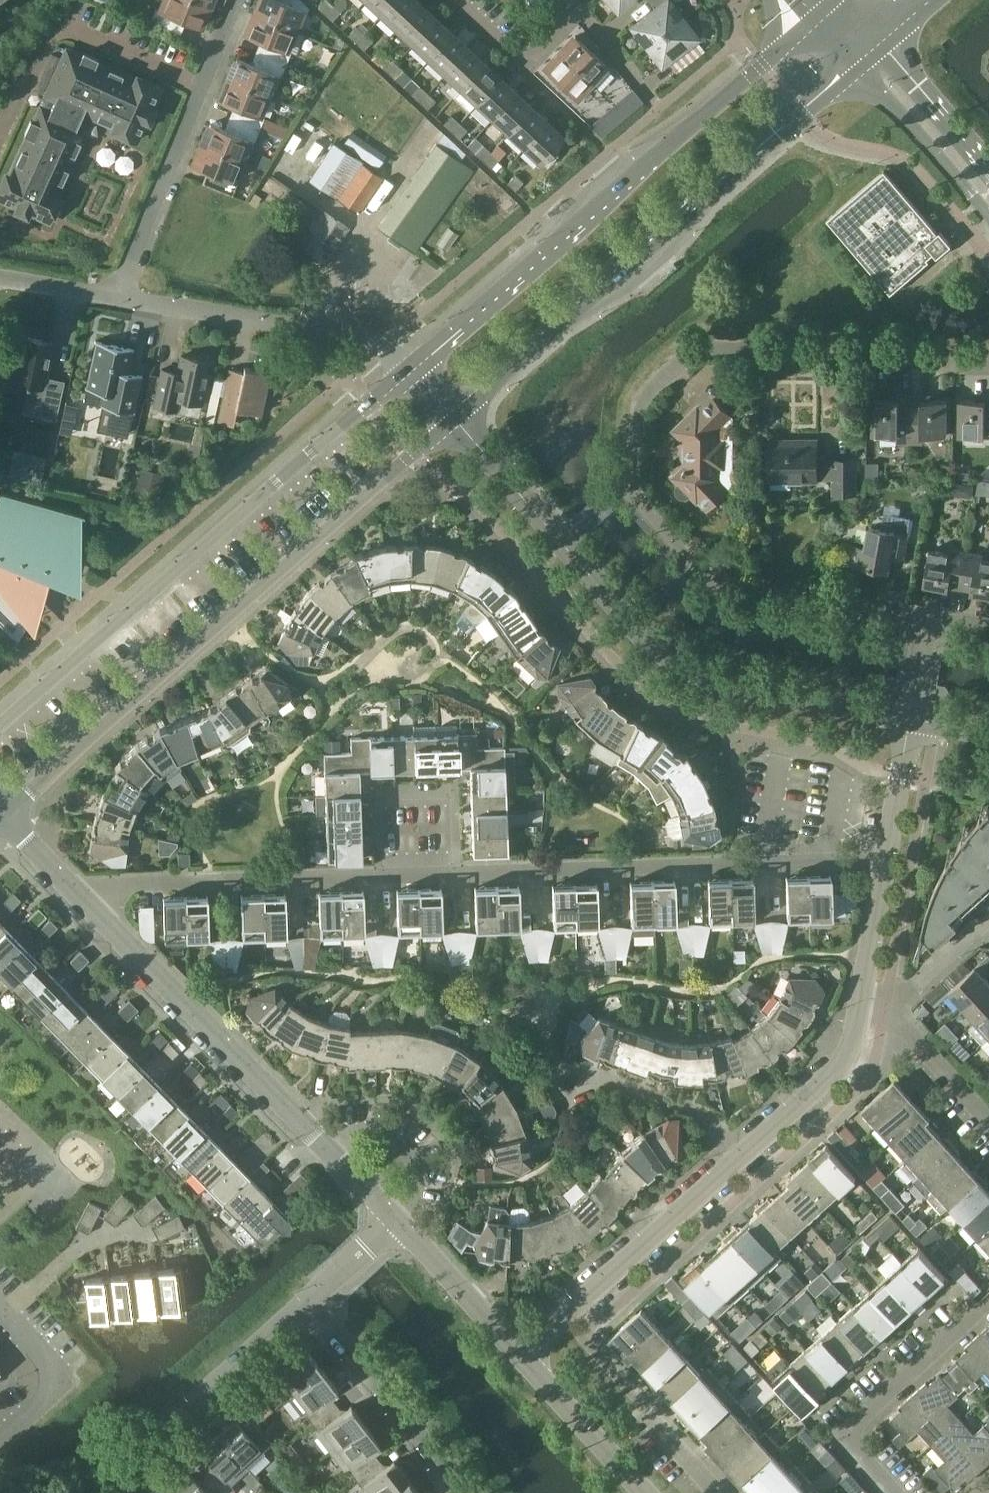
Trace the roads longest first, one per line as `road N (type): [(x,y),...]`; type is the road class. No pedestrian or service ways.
road 1 (residential): [(91,909),(122,882),(884,857)]
road 2 (residential): [(928,618),(714,580),(695,566),(643,510),(631,481),(639,402),(674,364),(709,347),(864,350),(988,366)]
road 3 (tertiary): [(2,816),(454,418)]
road 4 (tertiary): [(911,719),(702,676),(627,618),(454,418)]
road 5 (tertiary): [(408,370),(0,725)]
road 6 (tertiary): [(809,22),(408,370)]
road 7 (tertiary): [(454,418),(851,69)]
road 8 (tertiary): [(394,1221),(91,909)]
road 9 (residential): [(237,0),(117,296)]
road 10 (residential): [(117,296),(344,329),(363,334),(408,370)]
road 11 (residential): [(521,1356),(741,1155)]
road 12 (residential): [(94,1492),(306,1302)]
road 13 (residential): [(899,1492),(842,1431),(988,1301)]
road 14 (residential): [(461,1492),(374,1376),(306,1302)]
road 15 (secondary): [(851,69),(988,216)]
road 16 (residential): [(452,0),(522,67),(580,12),(567,0)]
road 17 (residential): [(741,1155),(699,1110),(574,1072)]
road 18 (residential): [(741,1155),(848,1059),(858,1014)]
road 19 (tertiary): [(521,1356),(394,1221)]
road 20 (tertiary): [(645,1492),(521,1356)]
road 21 (residential): [(0,1437),(53,1386),(48,1360),(0,1307)]
road 22 (secondary): [(988,168),(884,41)]
road 23 (residential): [(858,1014),(884,857)]
road 24 (residential): [(988,1123),(888,1013)]
road 25 (residential): [(888,1013),(988,914)]
road 26 (residential): [(884,857),(911,719)]
road 27 (tertiary): [(91,909),(2,816)]

